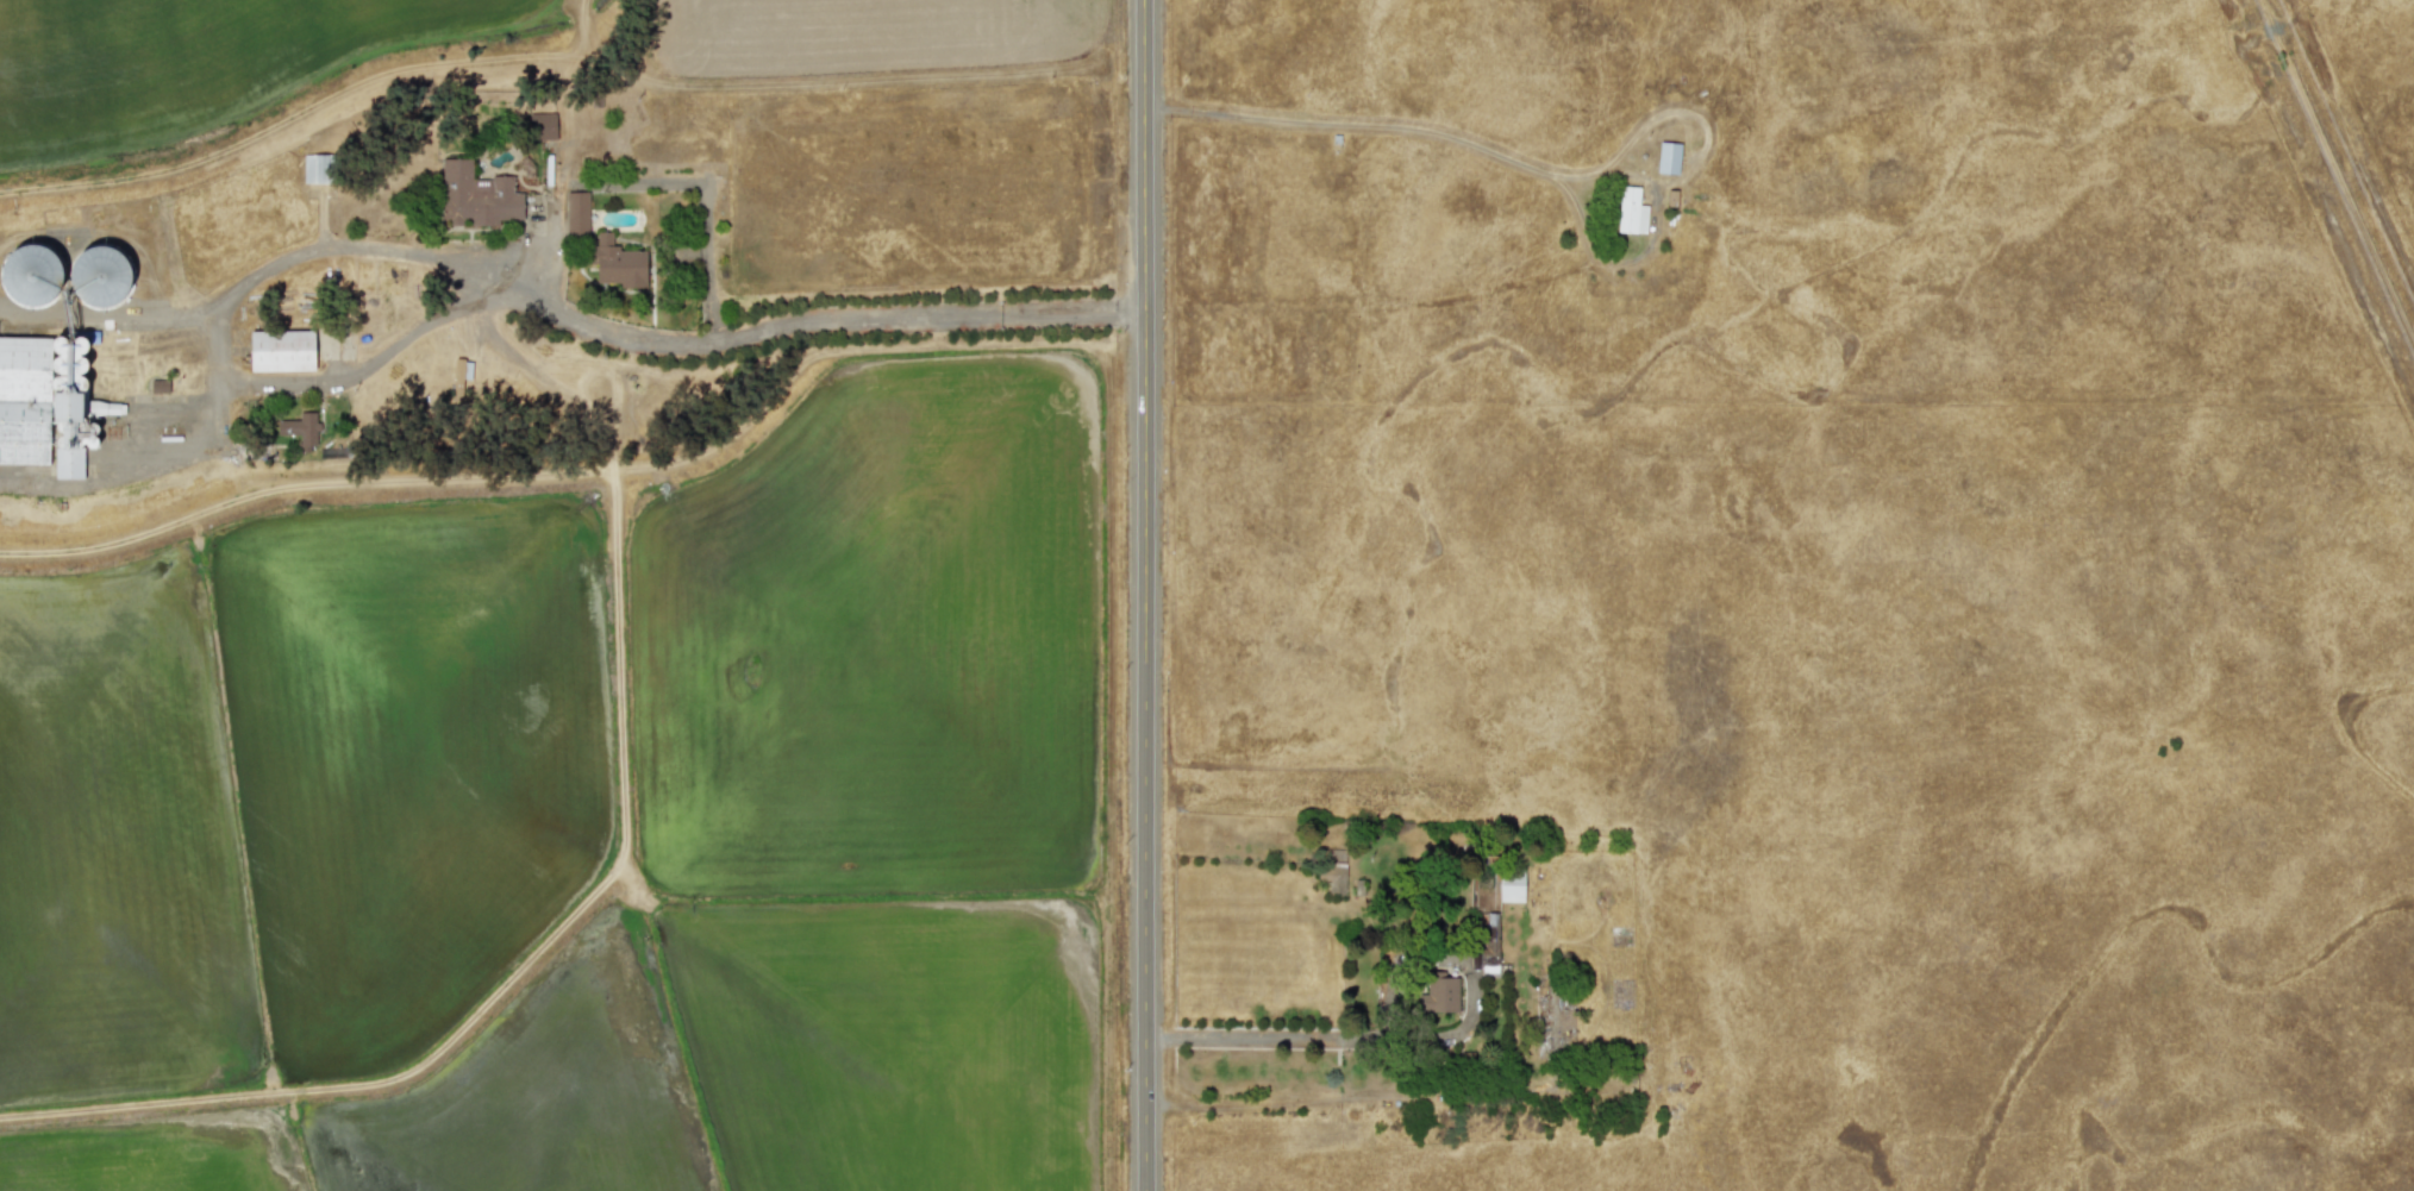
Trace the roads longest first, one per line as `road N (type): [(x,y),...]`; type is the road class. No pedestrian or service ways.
road 1 (residential): [(1143,0),(1144,1190)]

